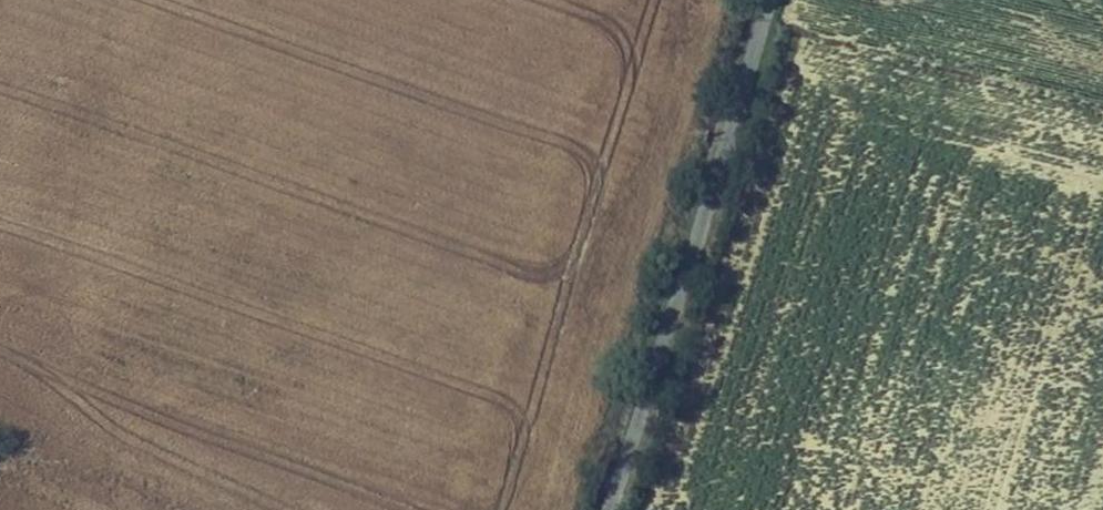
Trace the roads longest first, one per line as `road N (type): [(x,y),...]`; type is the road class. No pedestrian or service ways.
road 1 (unclassified): [(786,0),(610,509)]

